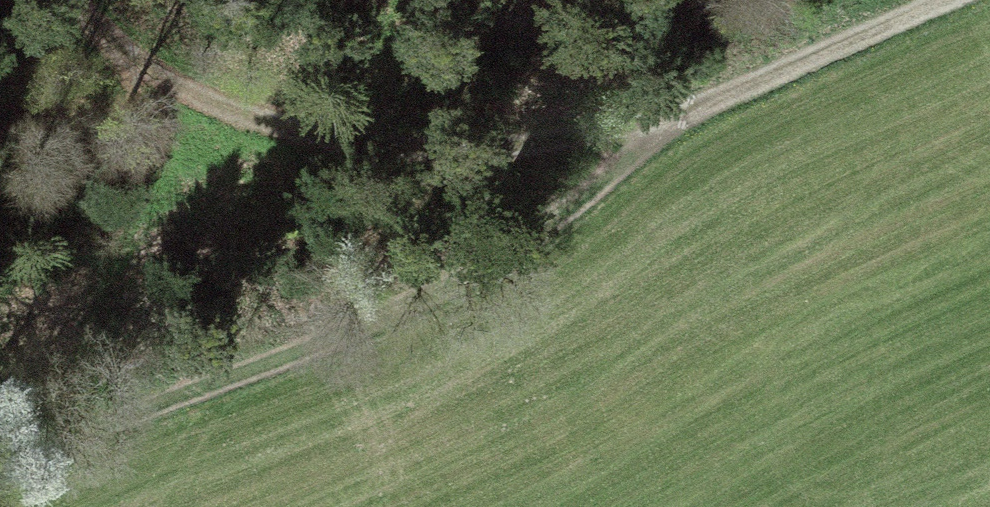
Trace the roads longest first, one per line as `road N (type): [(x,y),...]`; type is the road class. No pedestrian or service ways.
road 1 (track): [(677,130),(498,267),(352,332),(190,391),(79,410),(0,465)]
road 2 (track): [(677,130),(388,141),(155,87),(122,68)]
road 3 (track): [(947,0),(677,130)]

